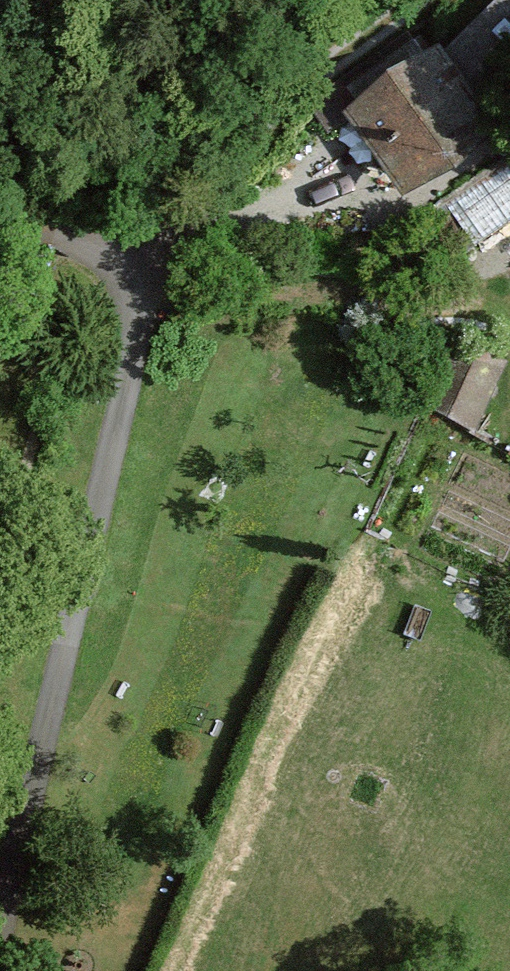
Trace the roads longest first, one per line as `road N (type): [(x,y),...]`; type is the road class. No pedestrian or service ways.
road 1 (track): [(0,925),(150,263)]
road 2 (motorway): [(395,970),(0,864)]
road 3 (track): [(150,263),(244,148),(392,32),(419,0)]

